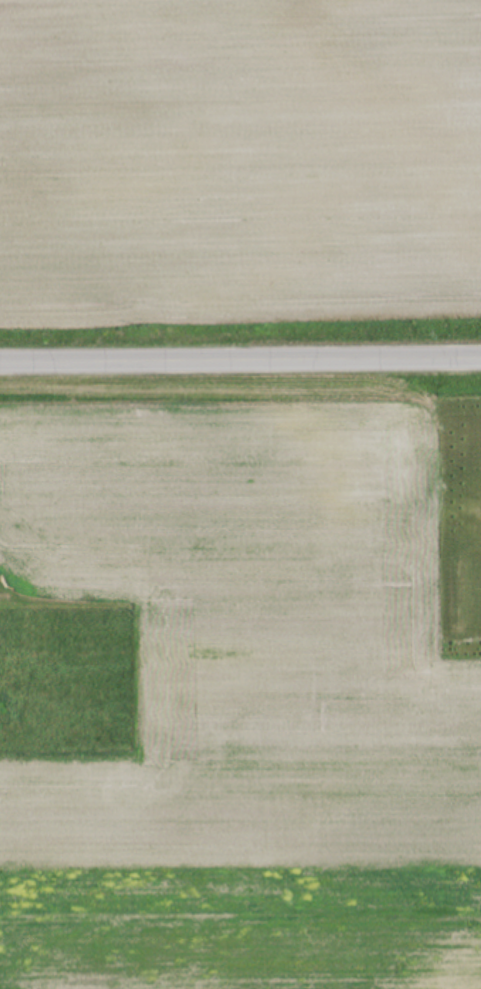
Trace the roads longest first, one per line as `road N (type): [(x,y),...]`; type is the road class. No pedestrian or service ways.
road 1 (secondary): [(0,362),(480,358)]

